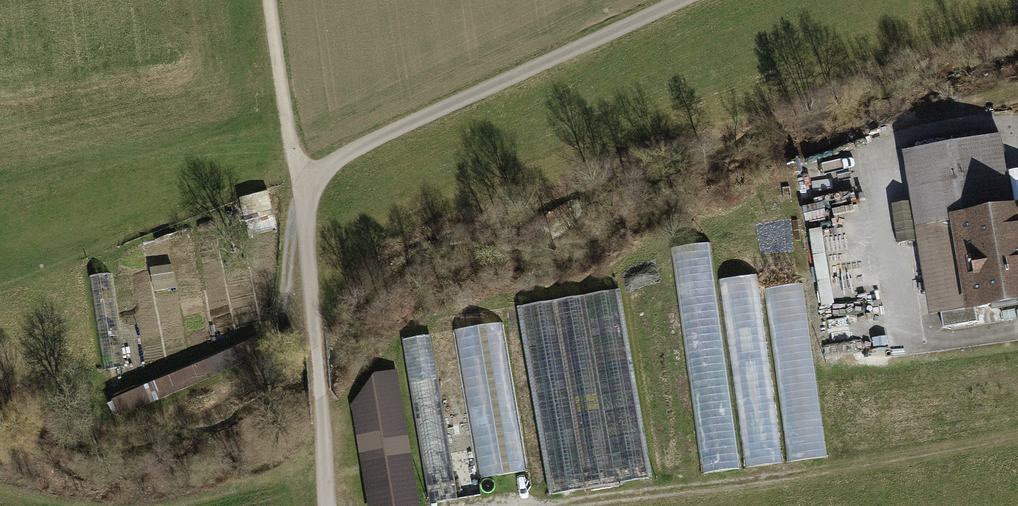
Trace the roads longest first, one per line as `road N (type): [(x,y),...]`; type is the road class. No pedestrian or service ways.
road 1 (track): [(685,0),(297,178)]
road 2 (track): [(297,178),(323,505)]
road 3 (track): [(270,0),(297,178)]

